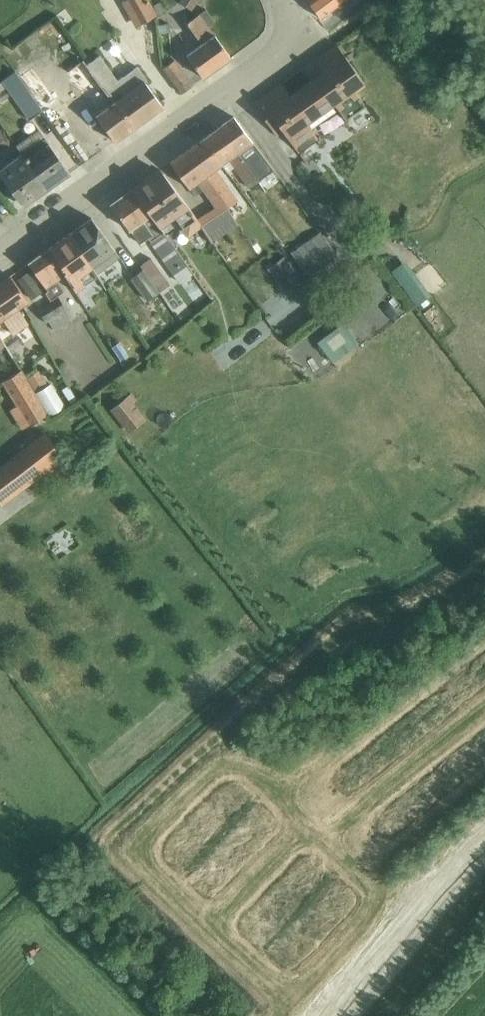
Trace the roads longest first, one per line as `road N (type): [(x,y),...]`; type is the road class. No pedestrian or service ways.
road 1 (residential): [(0,250),(269,61),(291,29),(285,0)]

